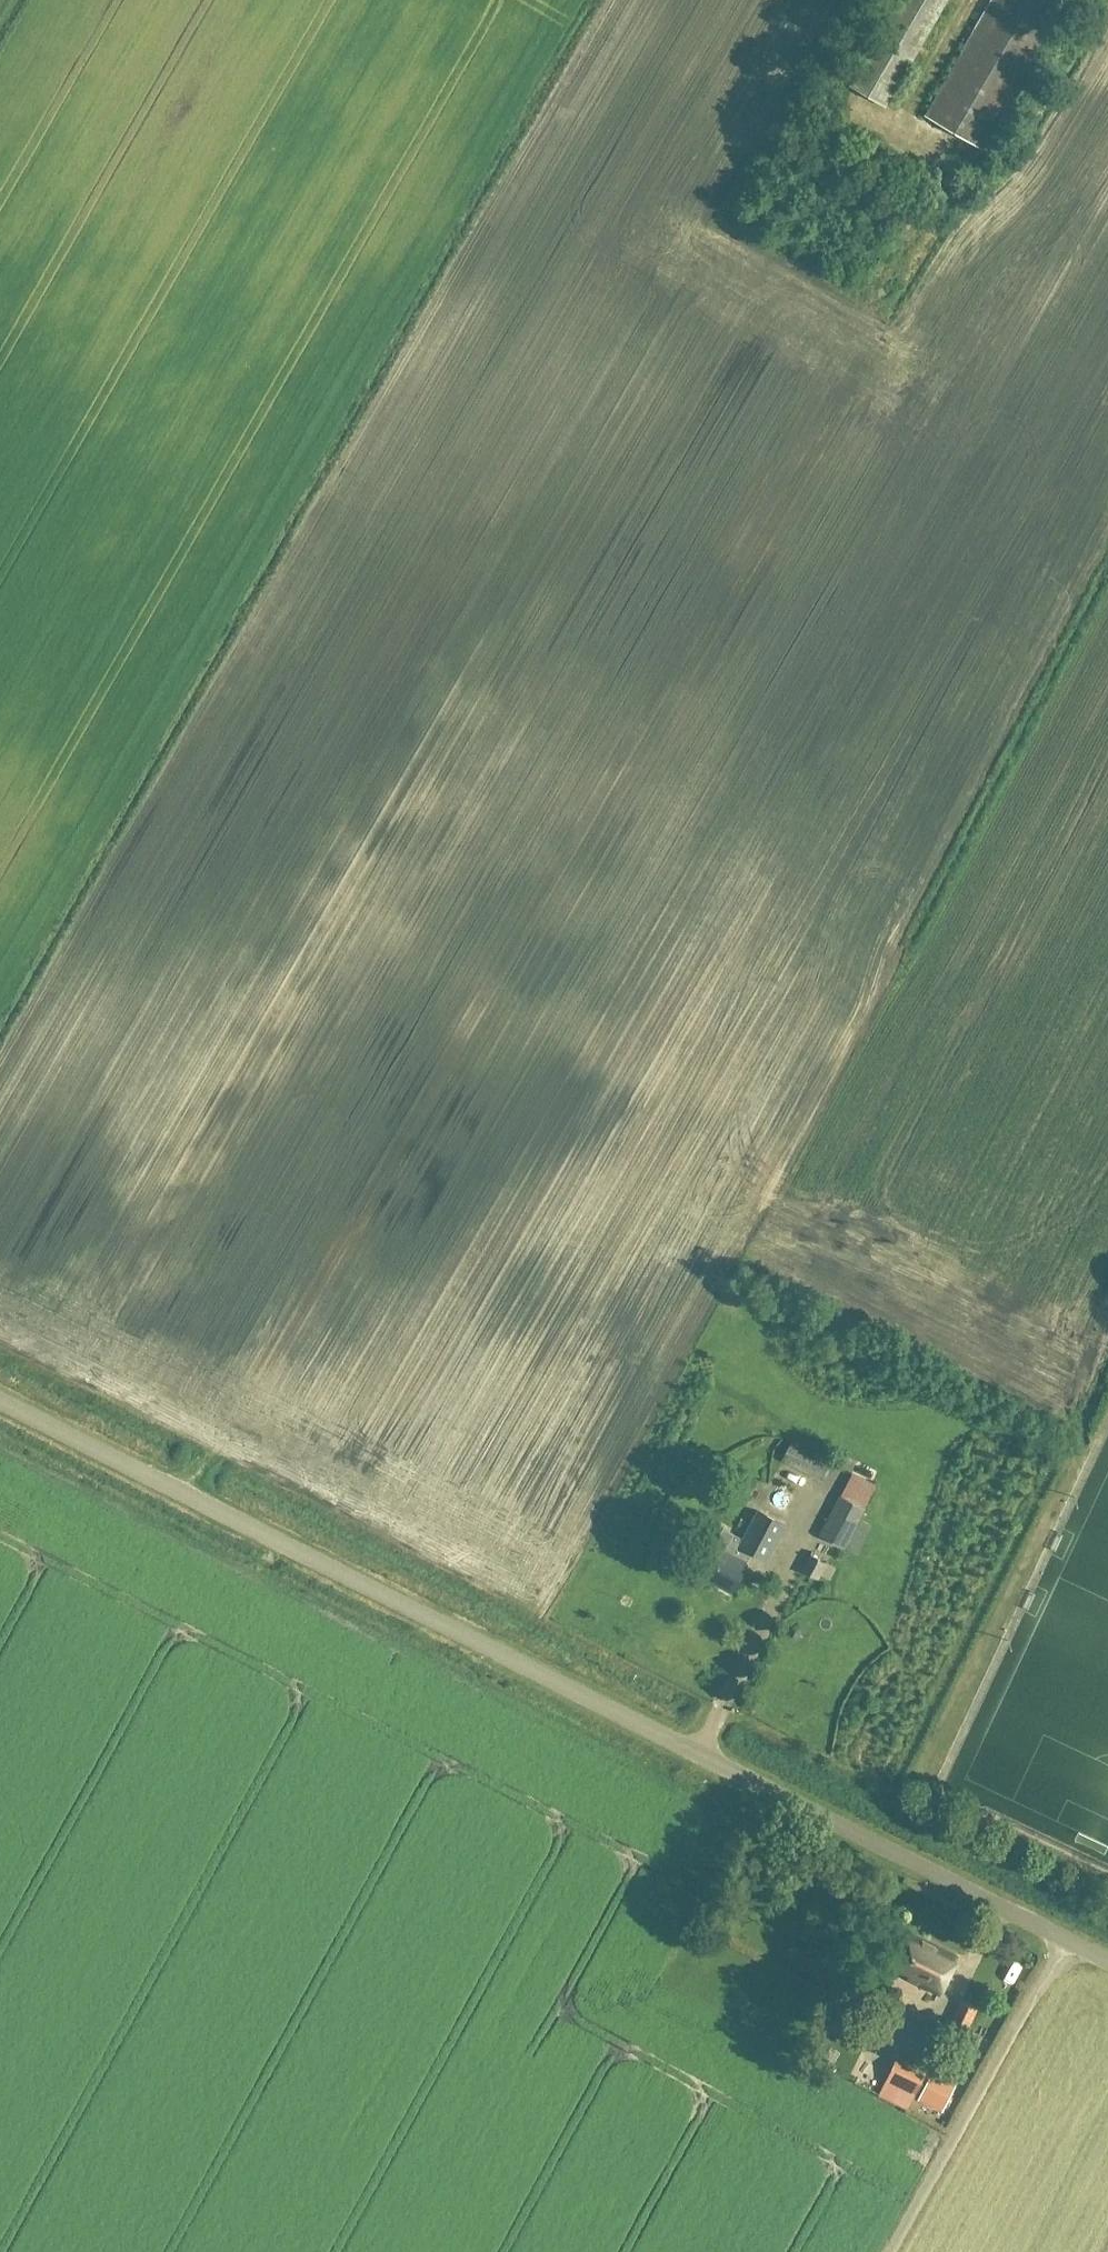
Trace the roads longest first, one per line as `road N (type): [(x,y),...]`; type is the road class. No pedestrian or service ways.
road 1 (unclassified): [(1107,1962),(286,1523),(0,1380)]

